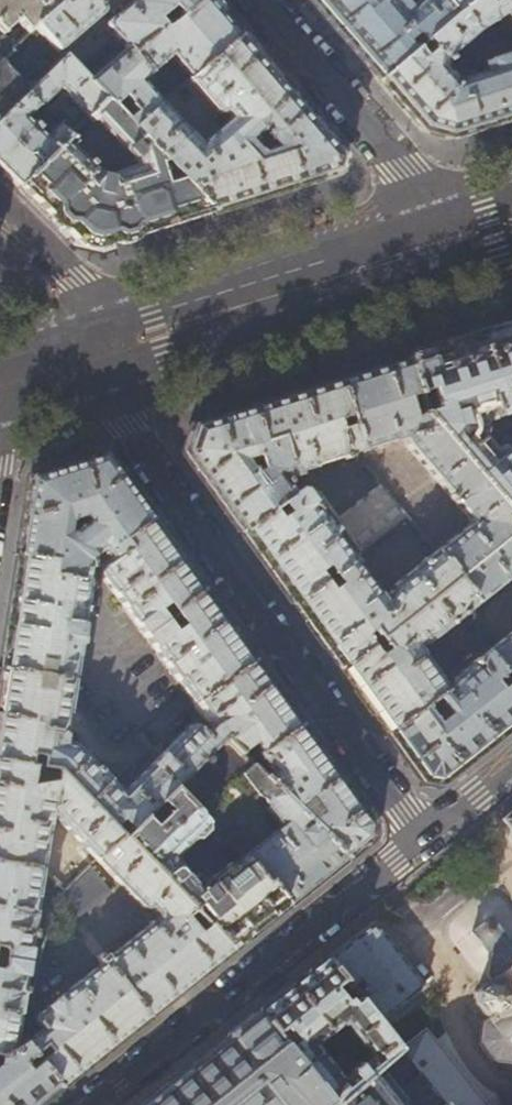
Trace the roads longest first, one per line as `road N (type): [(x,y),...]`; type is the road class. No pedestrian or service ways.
road 1 (residential): [(421,839),(76,360)]
road 2 (residential): [(421,839),(87,1104)]
road 3 (primary): [(137,340),(459,239)]
road 4 (residential): [(459,239),(256,0)]
road 5 (residential): [(0,205),(137,340)]

